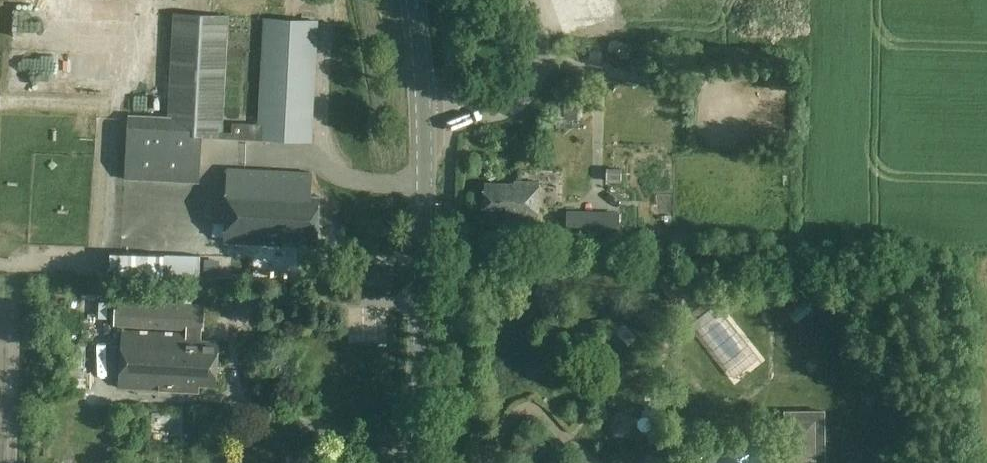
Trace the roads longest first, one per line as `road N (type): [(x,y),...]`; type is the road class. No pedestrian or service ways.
road 1 (tertiary): [(416,462),(425,120)]
road 2 (unclassified): [(425,120),(497,113),(524,99),(541,48),(525,0)]
road 3 (tertiary): [(425,120),(413,0)]

